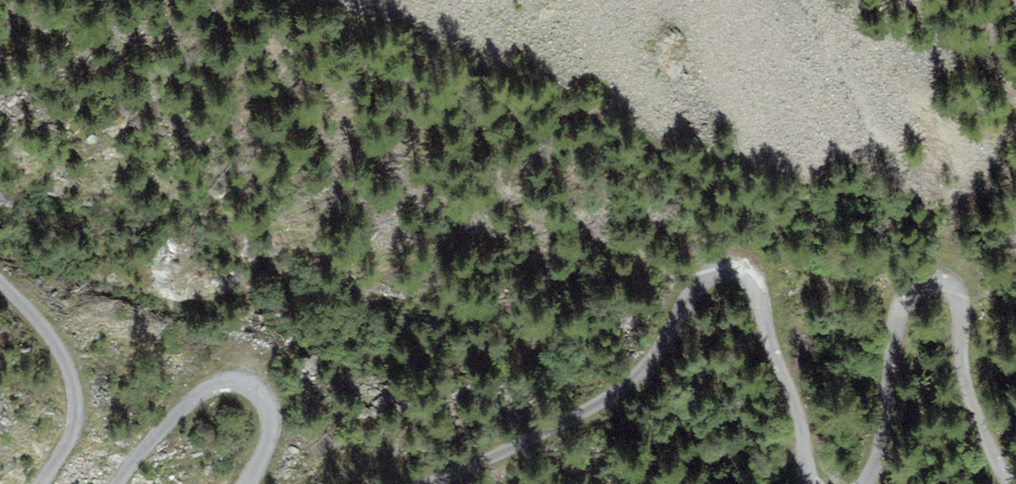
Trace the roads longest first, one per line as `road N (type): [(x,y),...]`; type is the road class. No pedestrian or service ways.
road 1 (track): [(813,483),(804,410),(778,357),(769,308),(752,278),(722,274),(695,297),(667,352),(633,389),(448,483)]
road 2 (track): [(1015,477),(980,428),(958,292),(935,287),(907,300),(874,483)]
road 3 (track): [(256,483),(275,441),(274,412),(262,398),(236,391),(211,394),(125,483)]
road 4 (track): [(47,483),(77,436),(81,399),(50,330),(0,279)]

